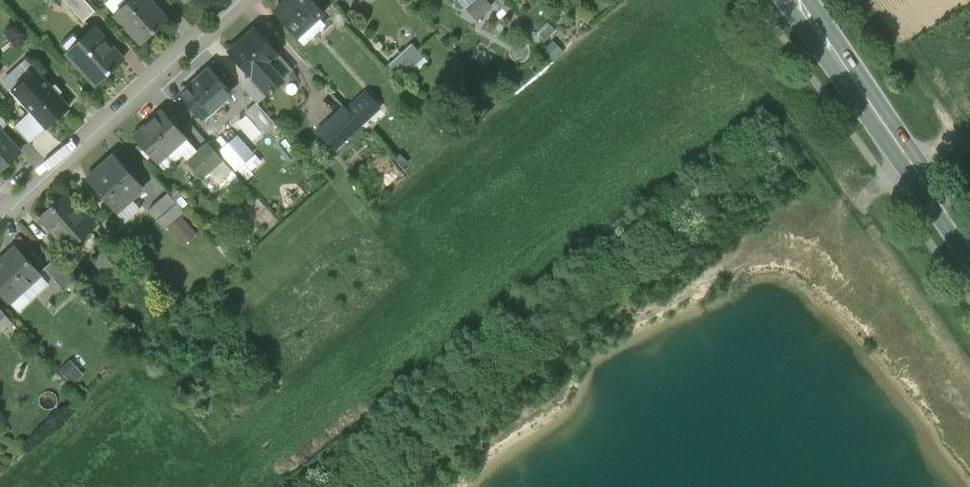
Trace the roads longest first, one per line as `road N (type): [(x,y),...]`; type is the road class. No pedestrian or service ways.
road 1 (residential): [(0,218),(241,0)]
road 2 (secondary): [(794,0),(969,247)]

